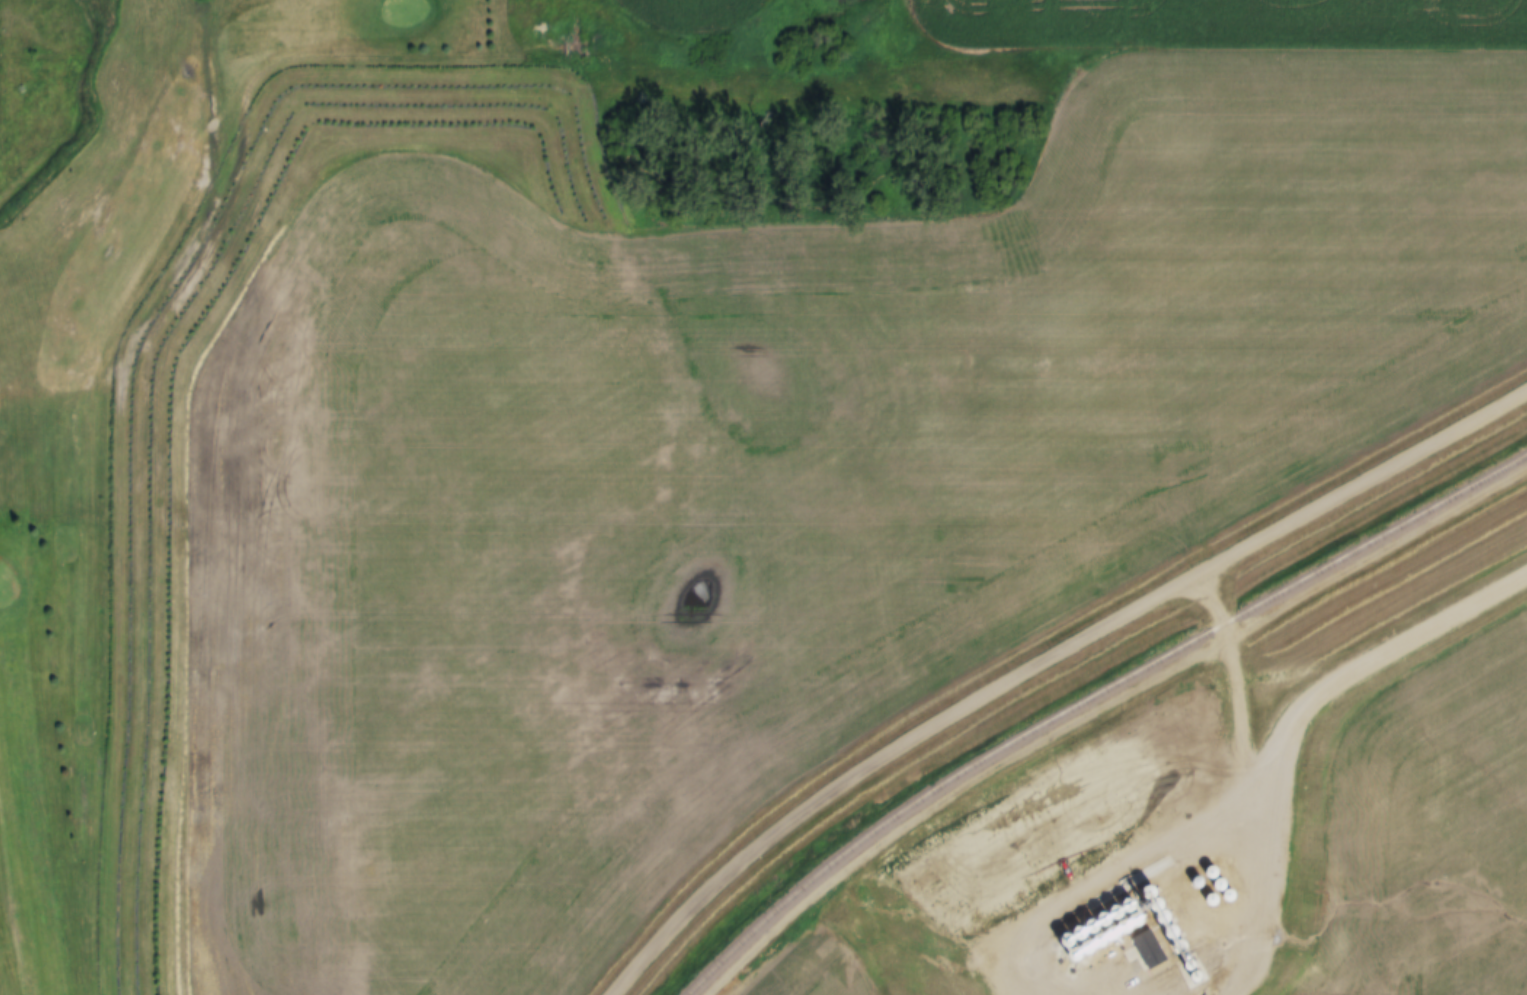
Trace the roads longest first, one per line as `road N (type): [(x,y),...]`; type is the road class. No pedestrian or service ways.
road 1 (residential): [(1526,395),(892,745),(746,857),(621,994)]

